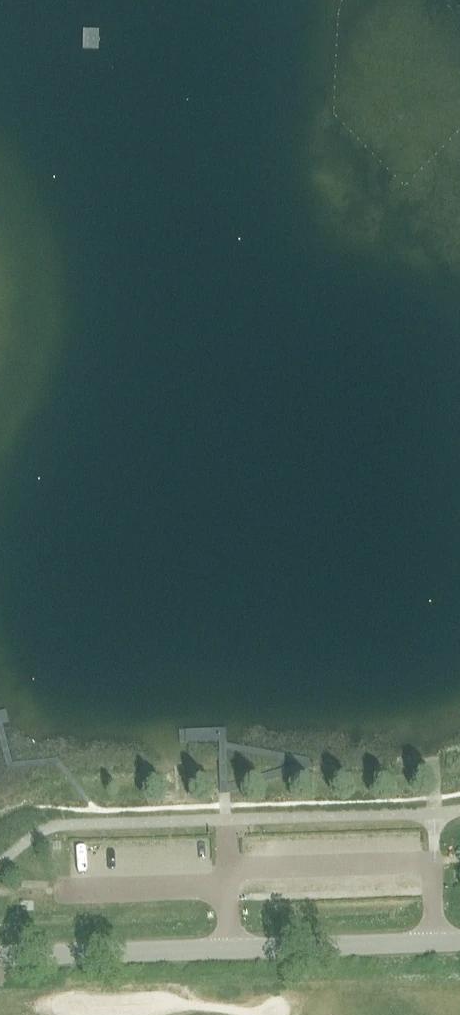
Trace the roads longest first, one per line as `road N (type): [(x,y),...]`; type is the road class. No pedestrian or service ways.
road 1 (unclassified): [(459,943),(0,956)]

